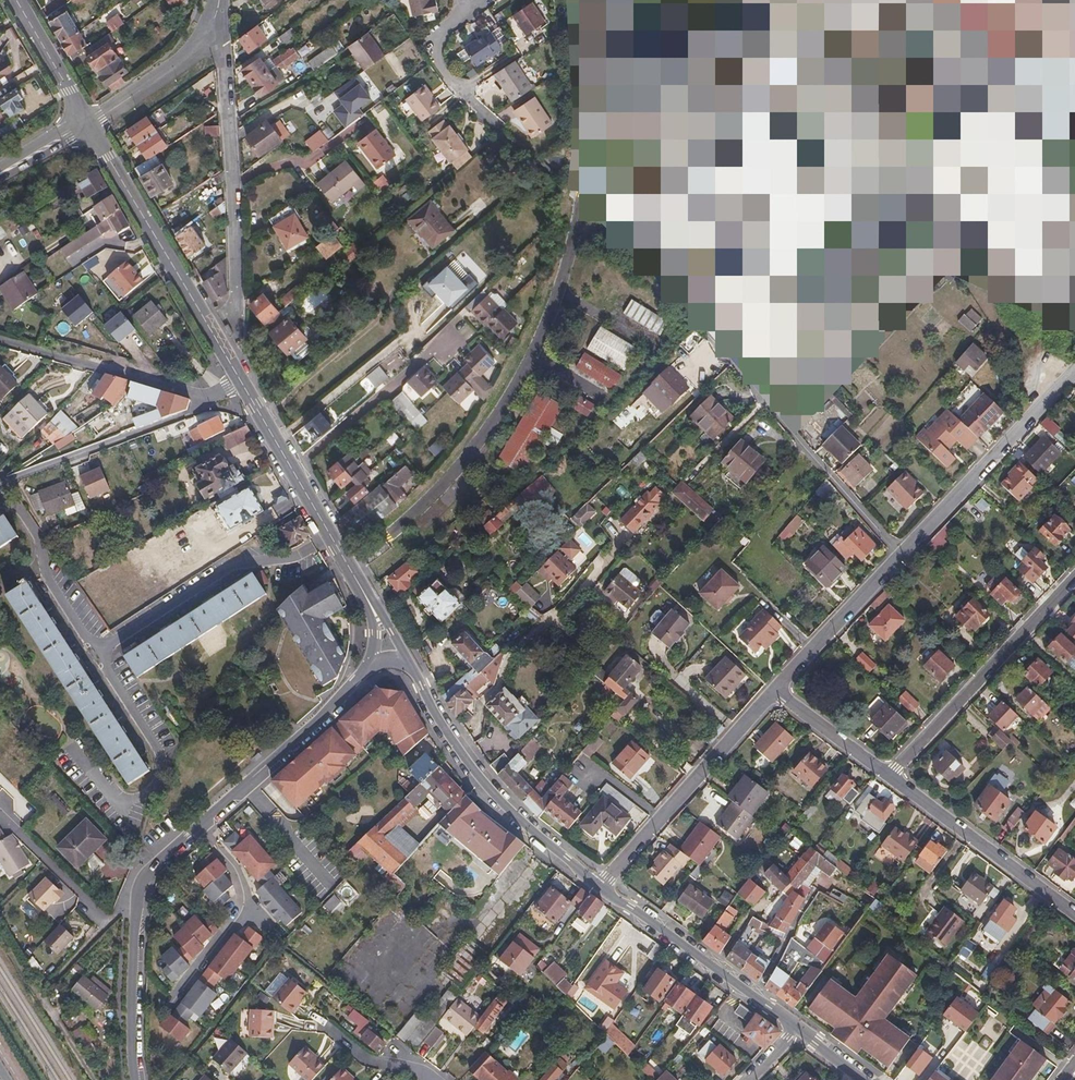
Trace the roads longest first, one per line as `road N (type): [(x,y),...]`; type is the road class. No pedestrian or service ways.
road 1 (tertiary): [(358,677),(143,879),(136,907),(137,1079)]
road 2 (residential): [(239,326),(222,2)]
road 3 (residential): [(700,329),(901,554)]
road 4 (tertiary): [(242,384),(88,125)]
road 5 (track): [(262,418),(376,323),(401,282),(471,222)]
road 6 (tertiary): [(601,887),(482,785),(417,676)]
road 7 (residential): [(1074,579),(889,777)]
road 8 (tertiary): [(376,614),(242,384)]
road 9 (residential): [(601,887),(775,690)]
road 10 (residential): [(901,554),(1074,375)]
road 11 (tertiary): [(796,1030),(601,887)]
road 12 (residential): [(217,394),(191,412),(0,487)]
road 13 (residential): [(889,777),(1074,915)]
road 14 (residential): [(217,394),(0,339)]
road 15 (residential): [(775,690),(901,554)]
road 16 (residential): [(222,2),(195,53),(101,116)]
road 17 (residential): [(467,0),(438,59),(499,125)]
road 18 (primary): [(88,125),(17,0)]
road 19 (residential): [(775,690),(889,777)]
road 20 (residential): [(436,1079),(423,1068),(365,1056),(321,1022)]

